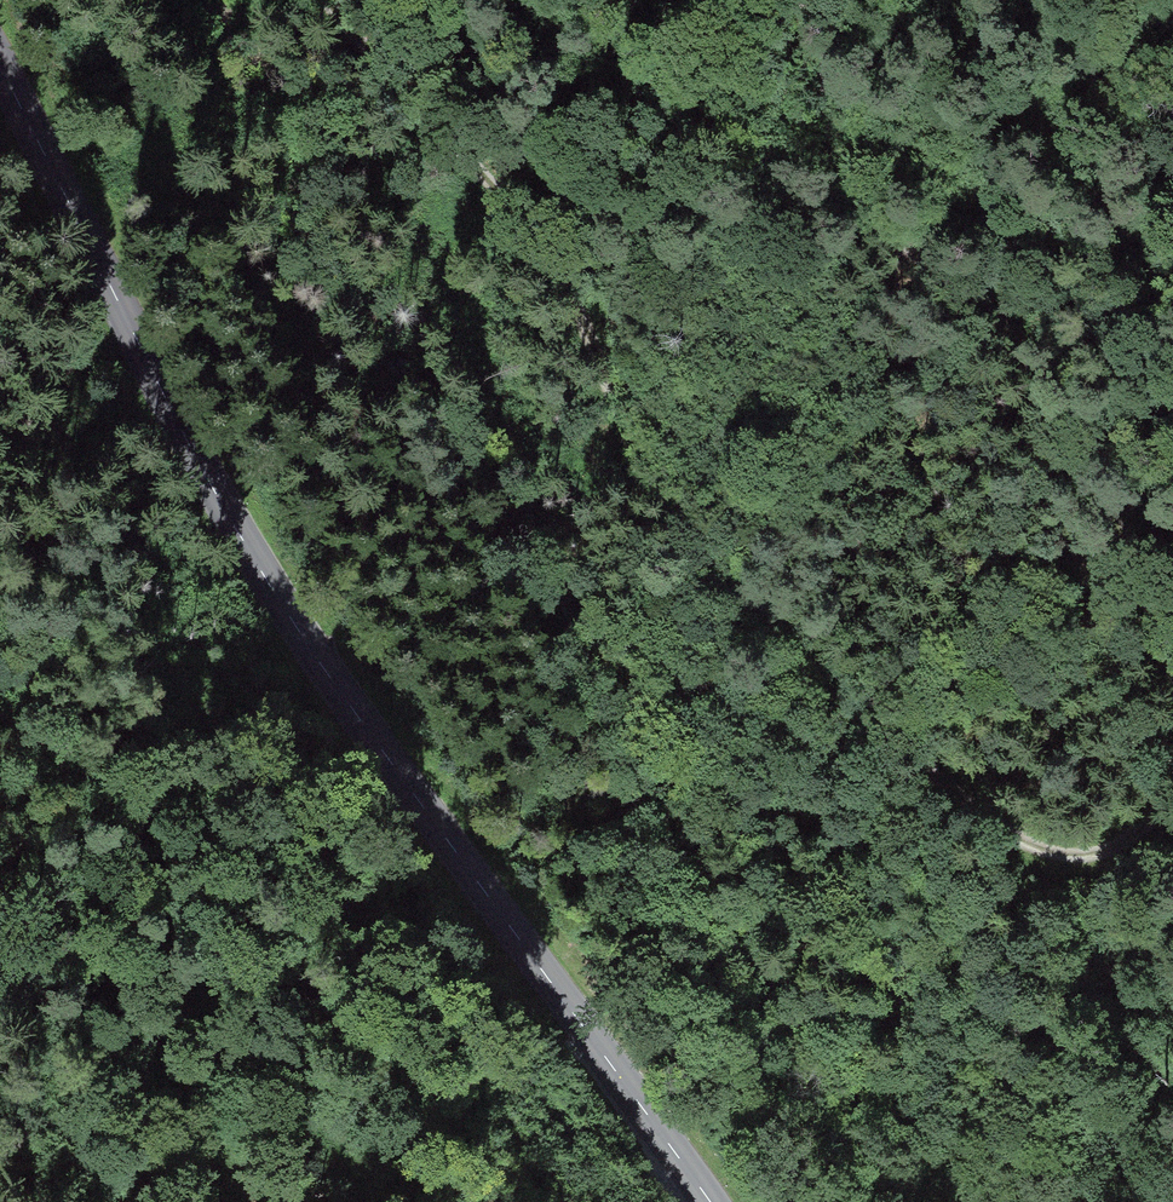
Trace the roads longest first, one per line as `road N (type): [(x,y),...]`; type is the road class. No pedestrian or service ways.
road 1 (tertiary): [(0,90),(219,491),(689,1201)]
road 2 (track): [(318,0),(477,166),(563,289),(635,449),(695,539),(948,780),(1042,853),(1112,851),(1164,800),(1172,772)]
road 3 (track): [(1172,668),(1039,370),(975,297),(871,222),(835,143),(809,17),(795,0)]
road 4 (track): [(0,610),(114,904),(248,1201)]

